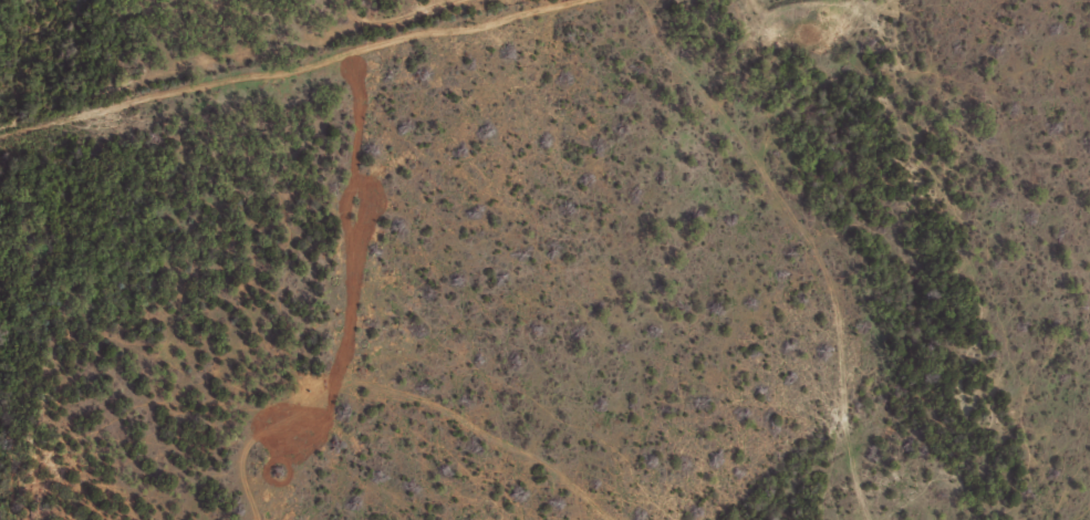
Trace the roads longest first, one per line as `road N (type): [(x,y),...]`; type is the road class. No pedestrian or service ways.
road 1 (track): [(595,519),(590,503),(489,441),(228,363),(149,368),(39,262),(0,252)]
road 2 (residential): [(149,368),(173,519)]

